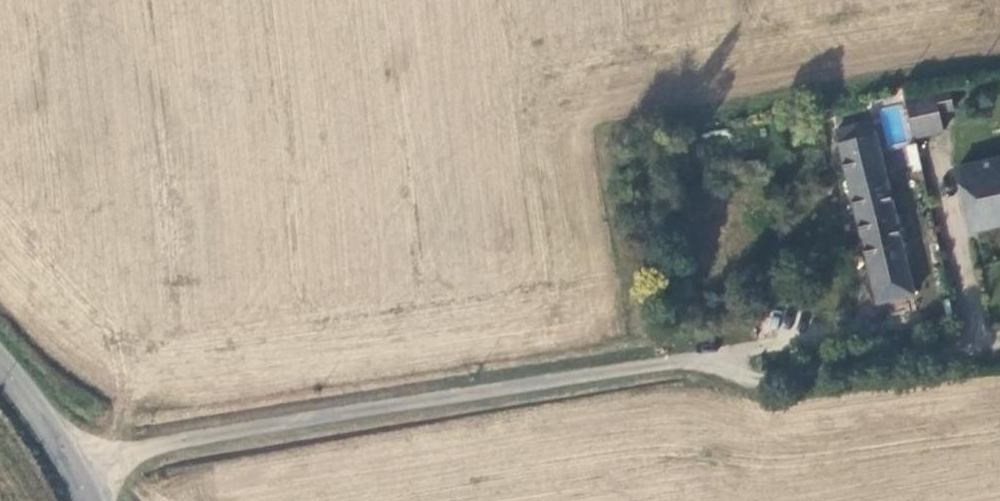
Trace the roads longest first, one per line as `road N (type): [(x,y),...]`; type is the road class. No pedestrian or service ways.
road 1 (unclassified): [(74,464),(910,331)]
road 2 (tertiary): [(0,362),(74,464)]

